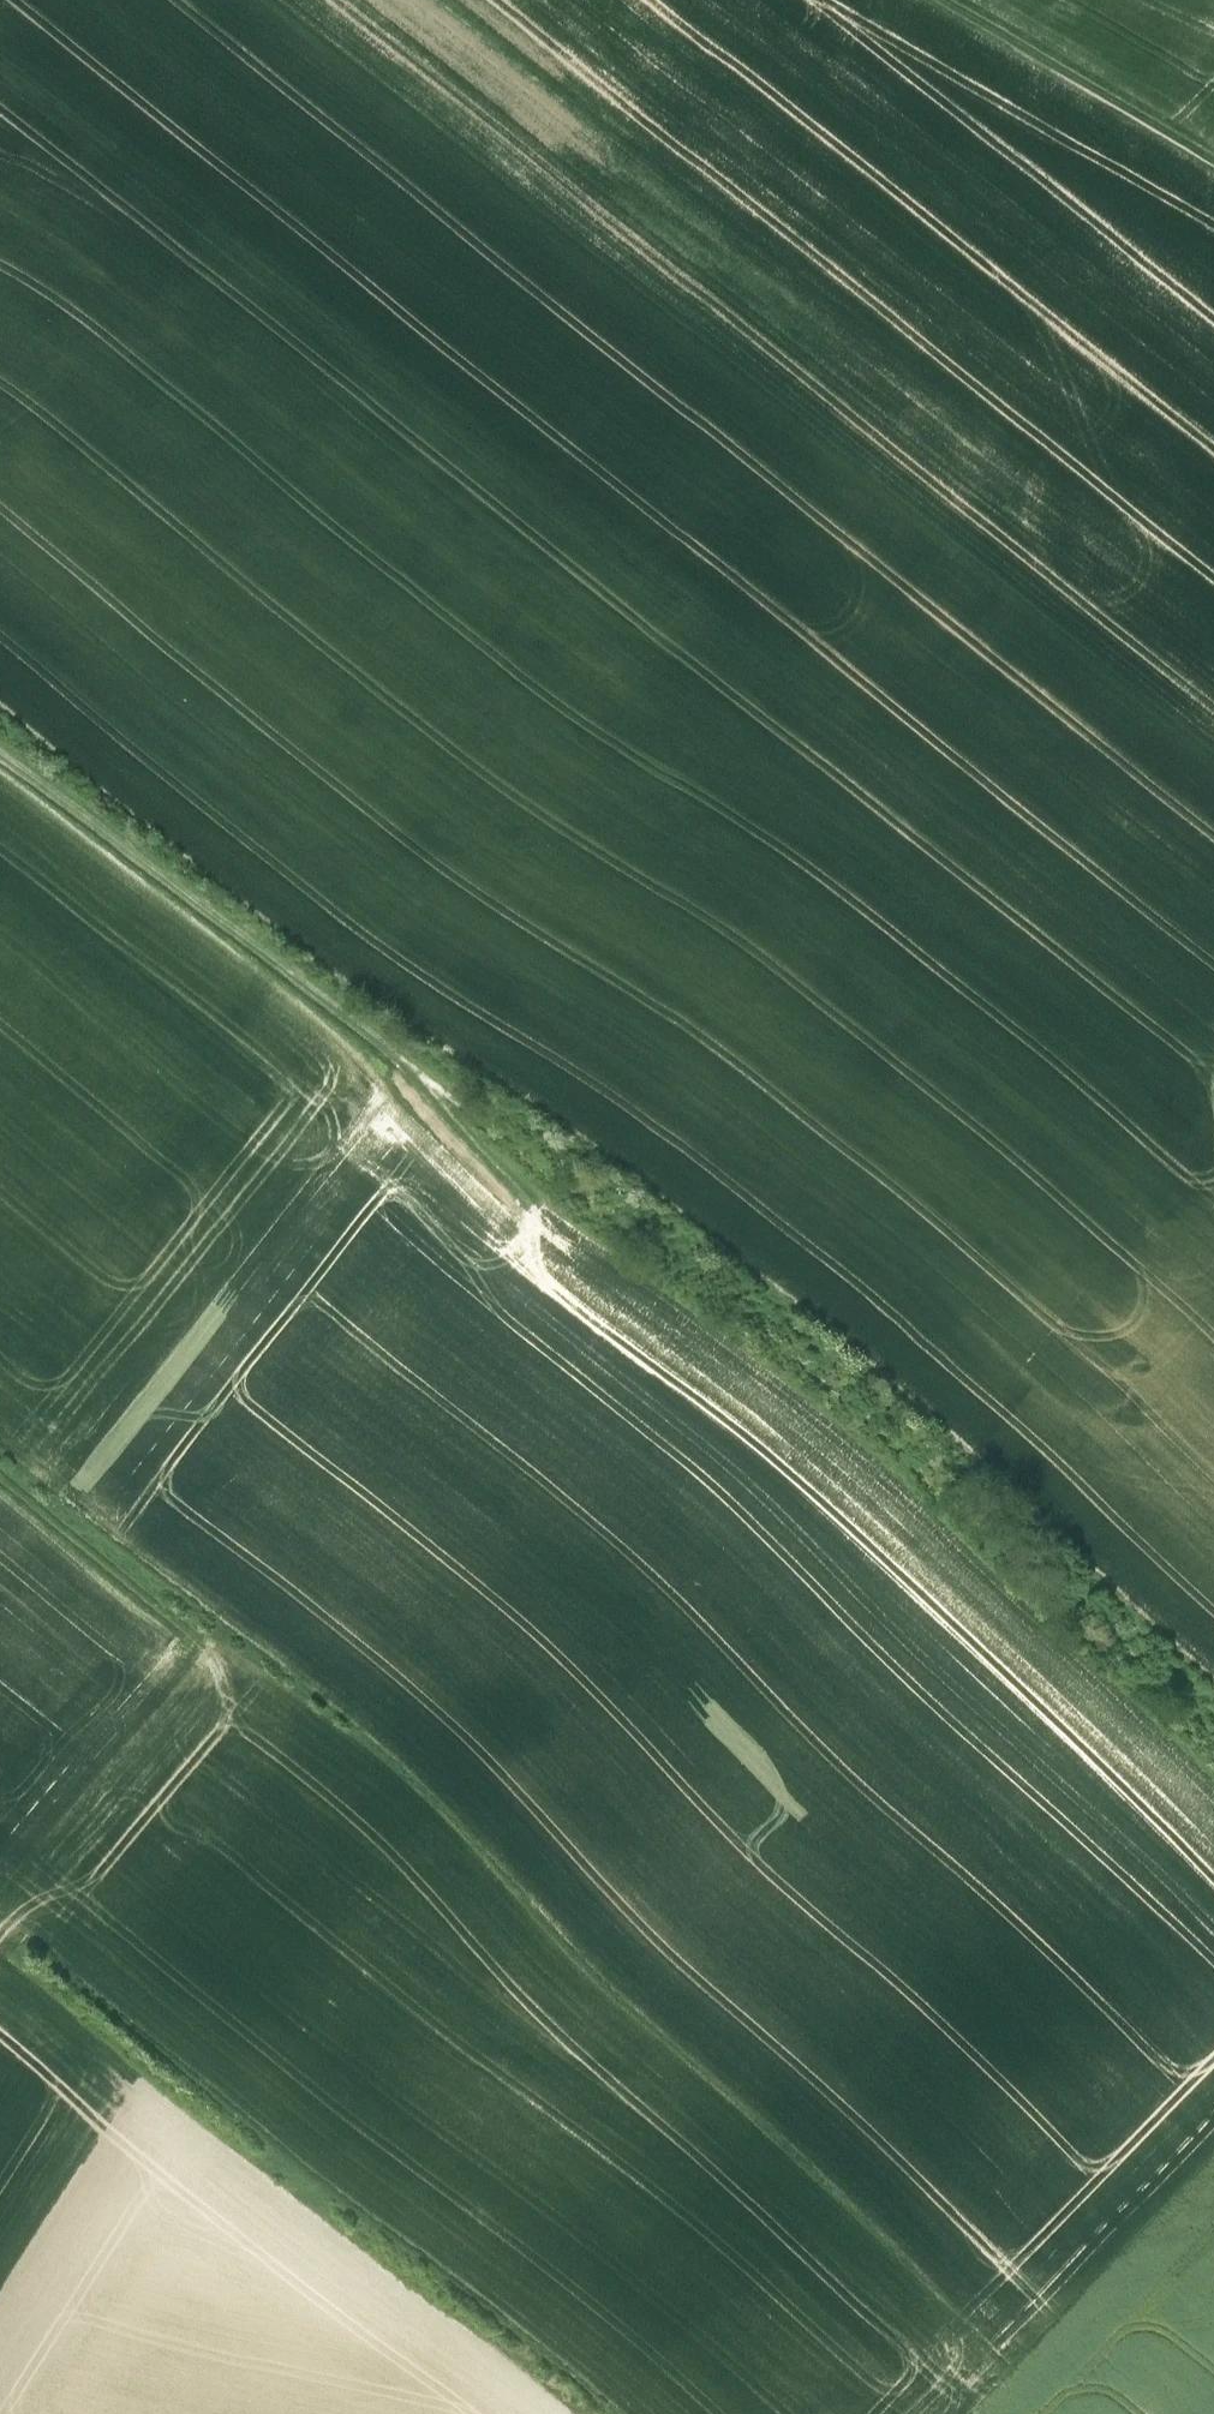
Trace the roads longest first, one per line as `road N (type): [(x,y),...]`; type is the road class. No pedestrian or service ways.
road 1 (track): [(356,960),(509,1131),(825,1376),(1213,1745)]
road 2 (track): [(0,692),(356,960)]
road 3 (track): [(1030,0),(1213,109)]

